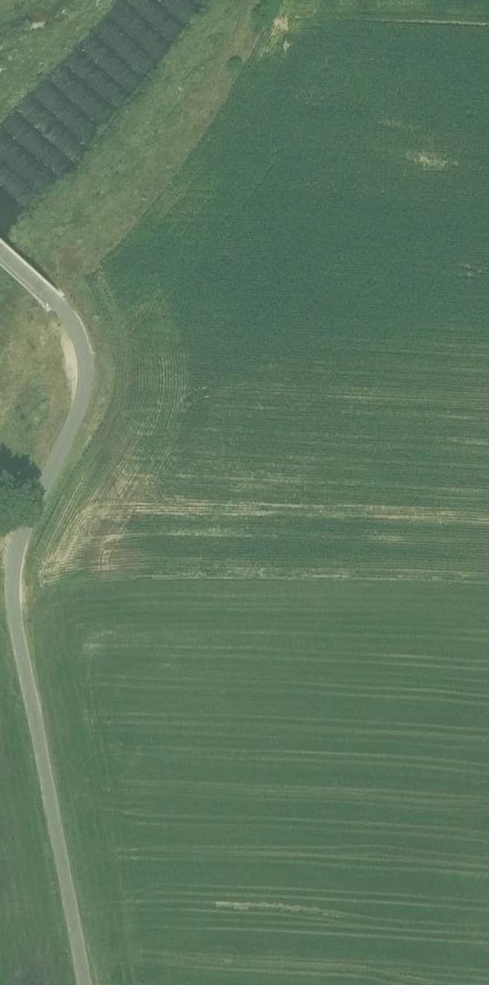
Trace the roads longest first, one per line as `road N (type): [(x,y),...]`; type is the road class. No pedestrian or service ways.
road 1 (residential): [(0,251),(79,337),(85,379),(72,432),(29,516),(11,576),(82,984)]

